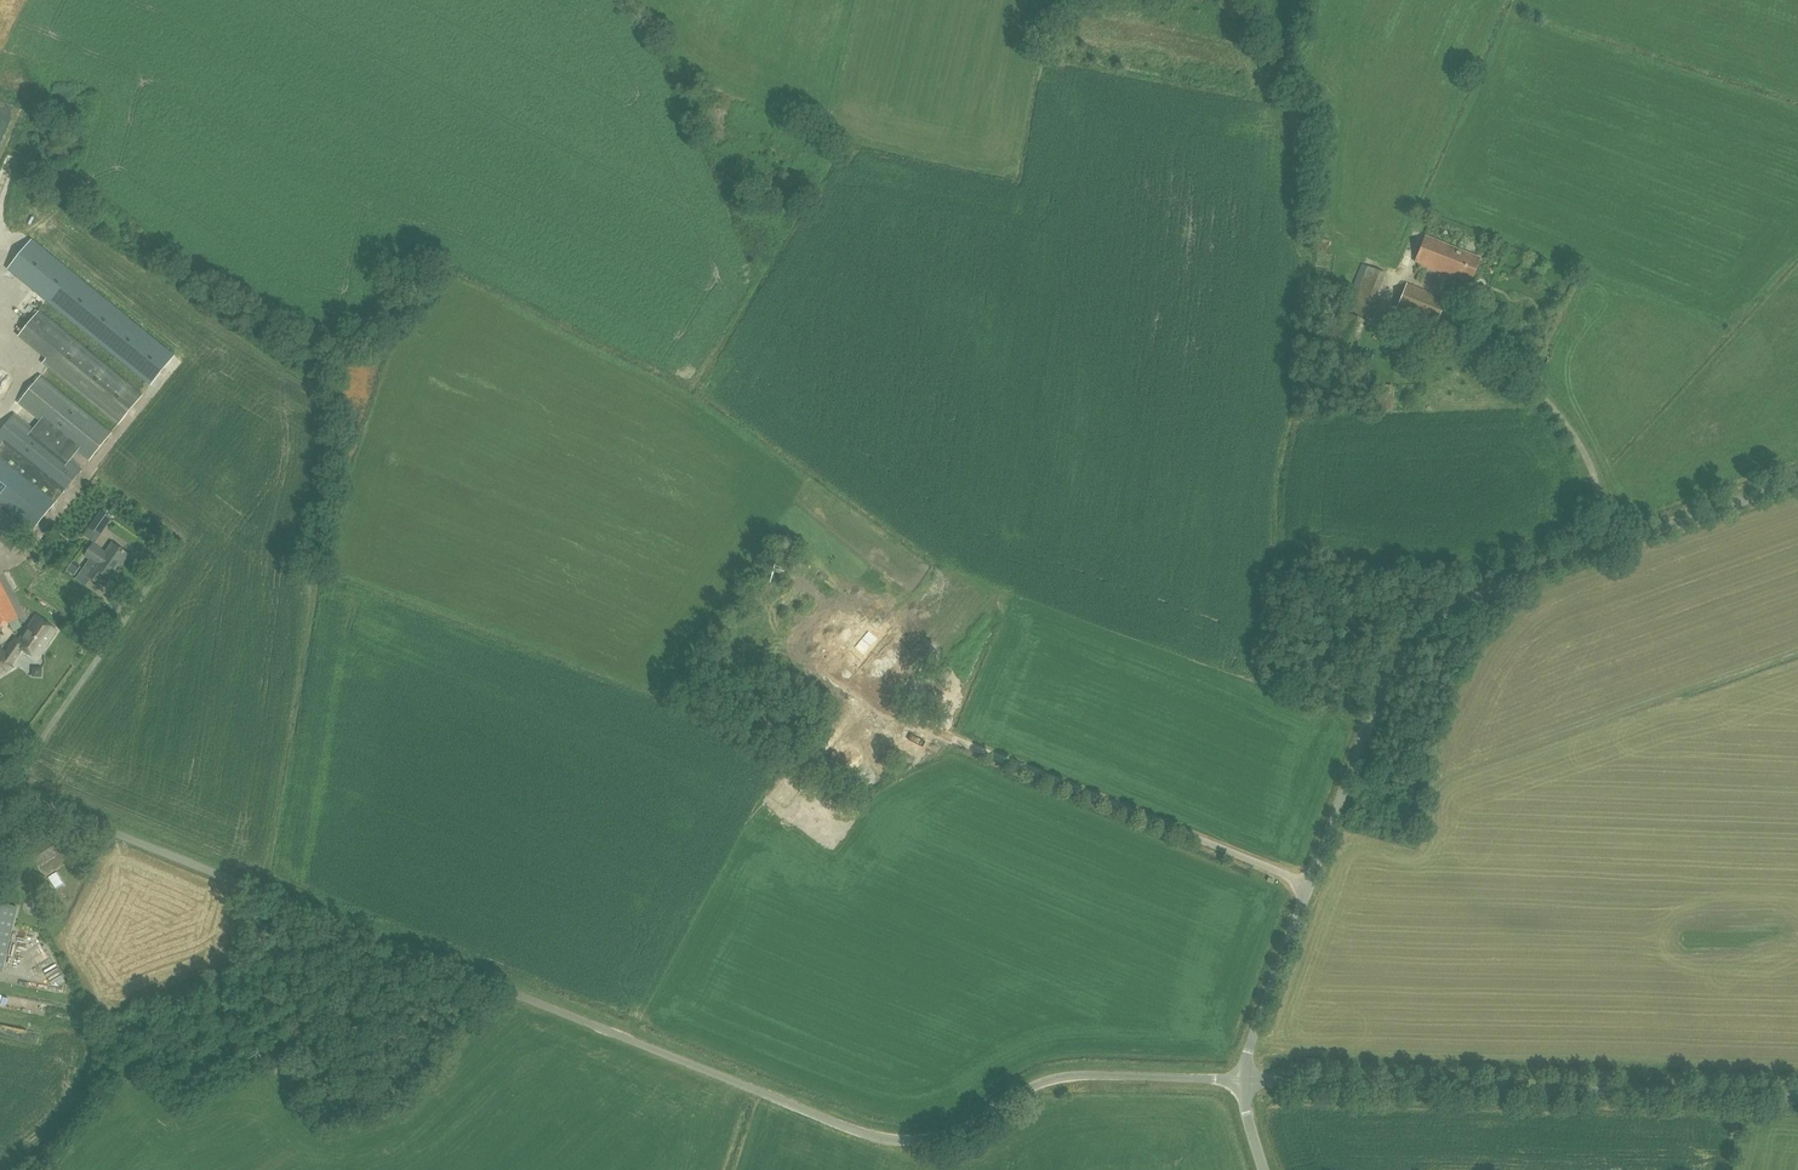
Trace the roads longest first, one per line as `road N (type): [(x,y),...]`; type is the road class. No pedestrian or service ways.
road 1 (unclassified): [(1245,1081),(1064,1079),(1022,1095),(970,1131),(903,1141),(866,1135),(0,786)]
road 2 (unclassified): [(1245,1081),(1255,1031),(1385,691),(1418,638),(1469,601),(1531,573),(1797,482)]
road 3 (unclassified): [(1245,1081),(1797,1096)]

